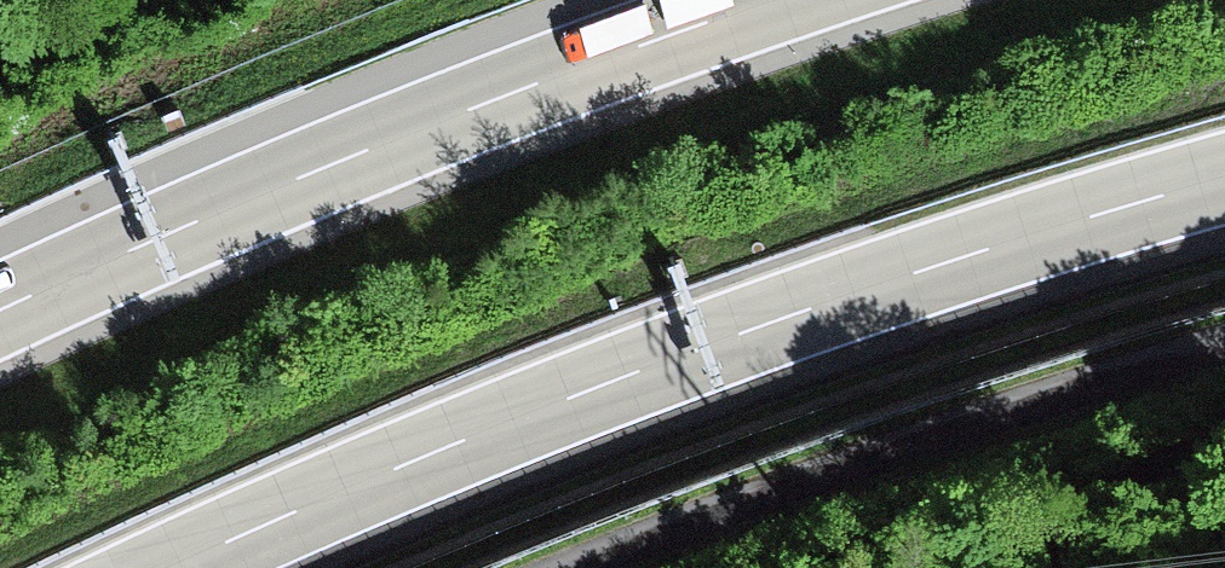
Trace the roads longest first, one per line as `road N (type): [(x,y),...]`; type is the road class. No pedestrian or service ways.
road 1 (motorway): [(173,567),(641,372),(989,250),(1224,180)]
road 2 (motorway): [(767,0),(343,158),(0,309)]
road 3 (unclassified): [(1224,501),(1060,567)]

